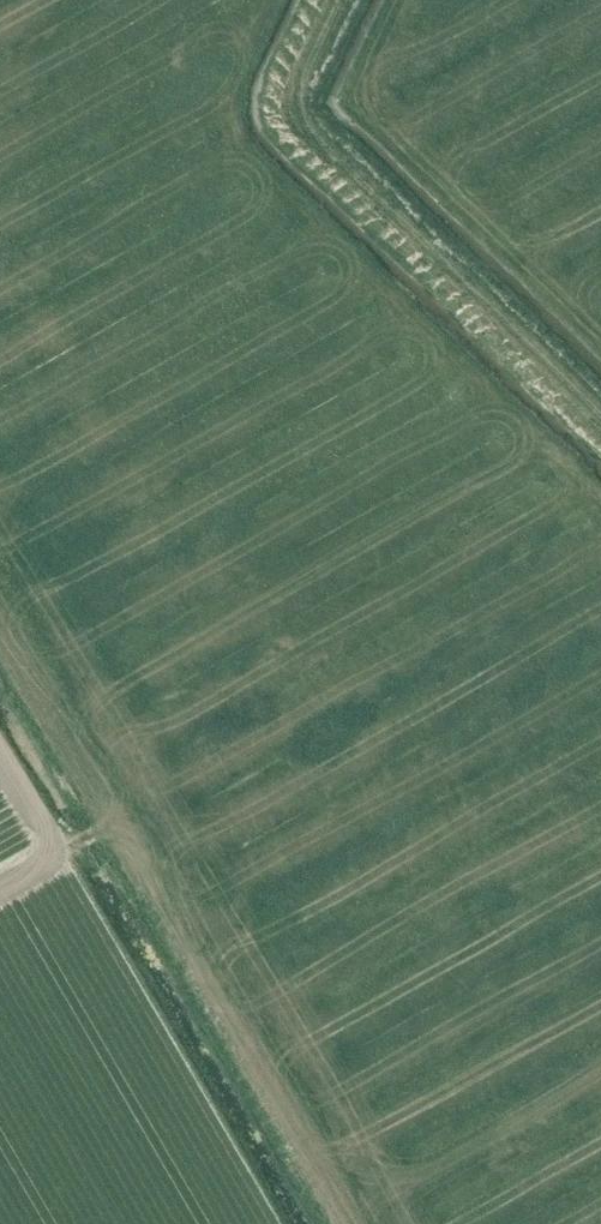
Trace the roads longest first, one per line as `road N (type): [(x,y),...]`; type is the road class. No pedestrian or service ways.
road 1 (track): [(600,421),(289,105),(339,0)]

